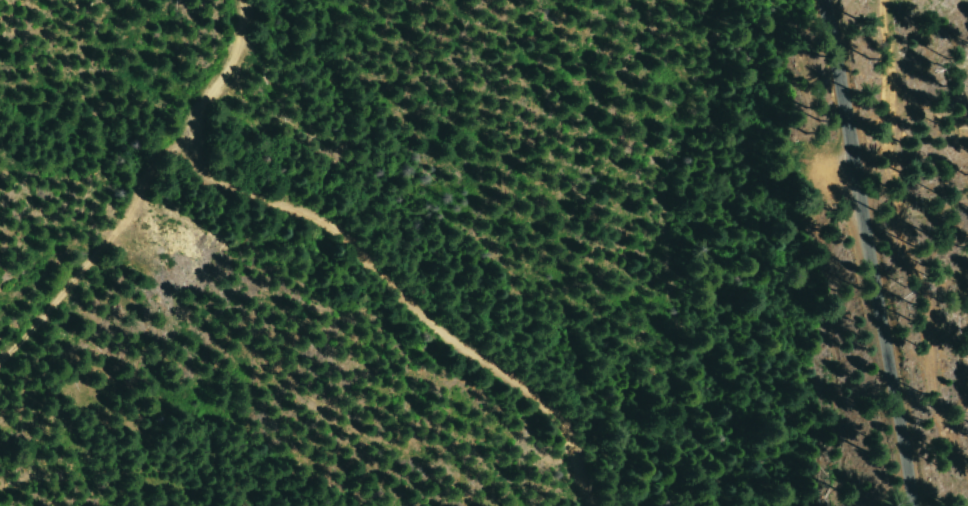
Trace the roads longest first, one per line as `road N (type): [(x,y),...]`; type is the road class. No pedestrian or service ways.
road 1 (track): [(242,0),(241,36),(189,126),(200,163),(229,191),(309,208),(335,223),(411,303),(554,409),(569,435),(585,505)]
road 2 (tertiary): [(911,505),(814,0)]
road 3 (track): [(191,135),(0,357)]

